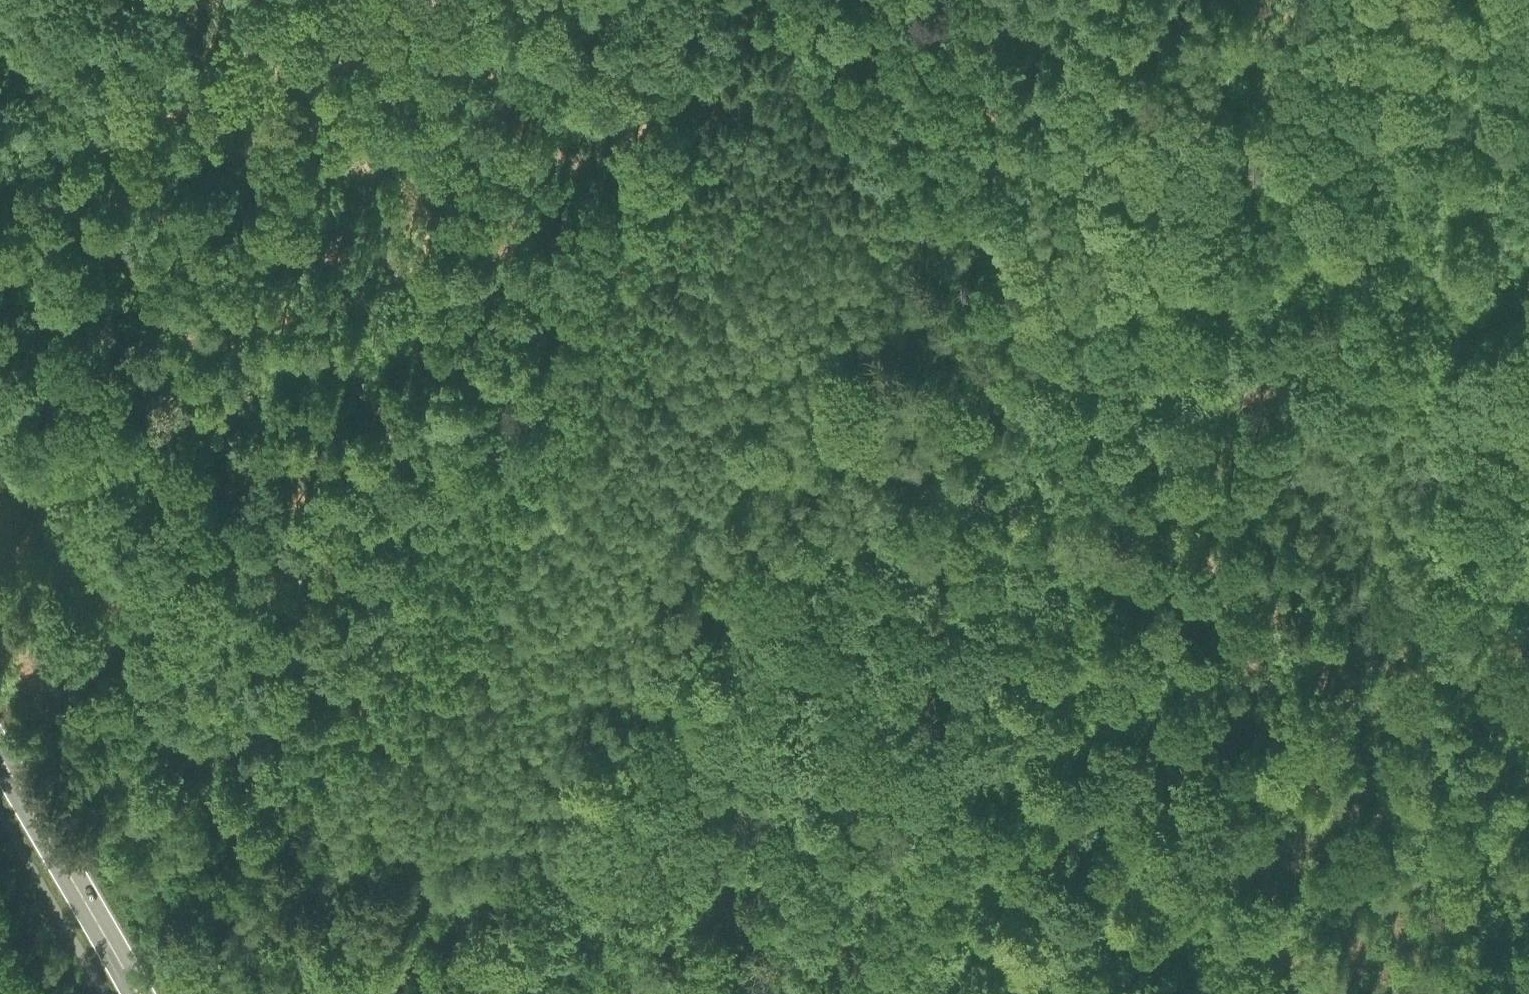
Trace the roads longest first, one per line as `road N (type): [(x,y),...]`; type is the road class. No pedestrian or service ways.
road 1 (primary): [(0,753),(137,993)]

